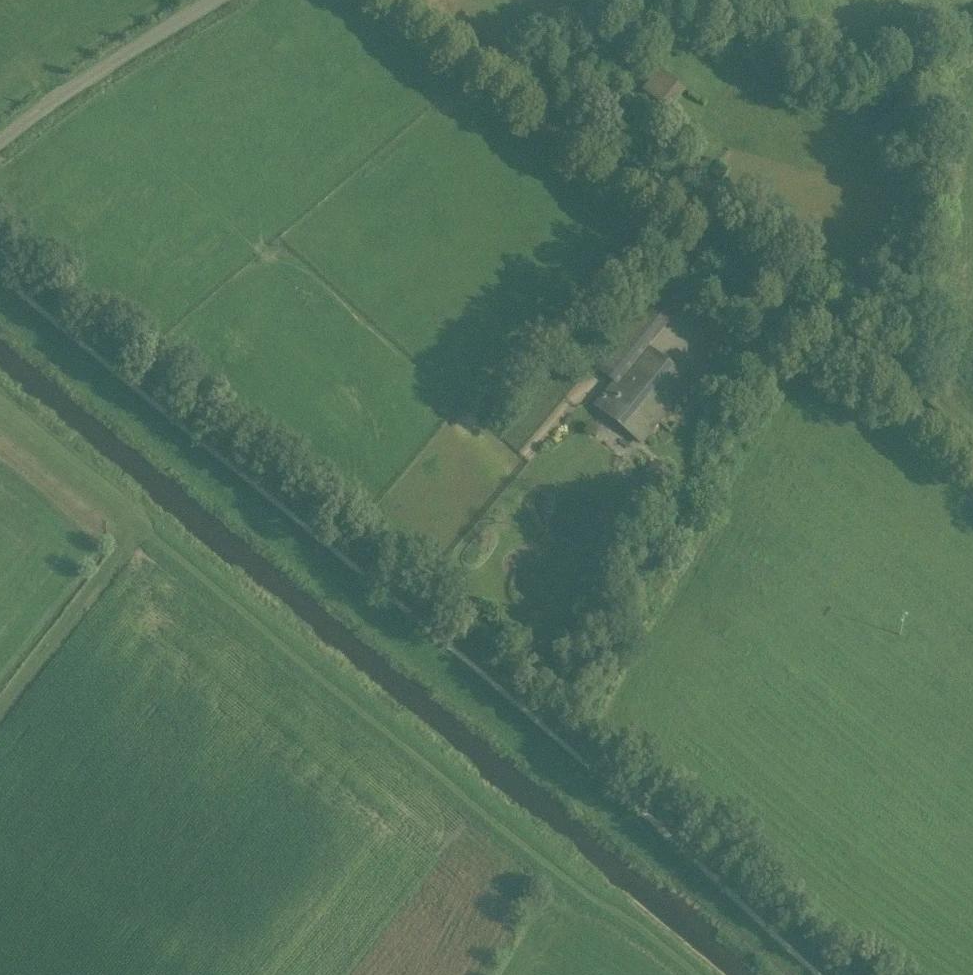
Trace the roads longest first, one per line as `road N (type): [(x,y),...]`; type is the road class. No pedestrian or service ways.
road 1 (track): [(0,404),(689,974)]
road 2 (unclassified): [(972,460),(400,0)]
road 3 (unclassified): [(0,144),(204,0)]
road 4 (track): [(141,524),(0,708)]

